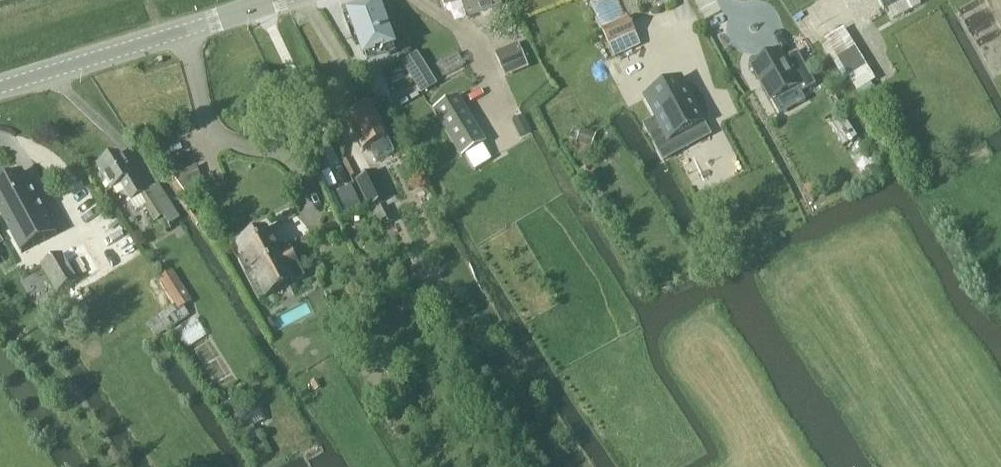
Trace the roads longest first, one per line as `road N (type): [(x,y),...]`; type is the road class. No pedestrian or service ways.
road 1 (tertiary): [(0,92),(286,0)]

